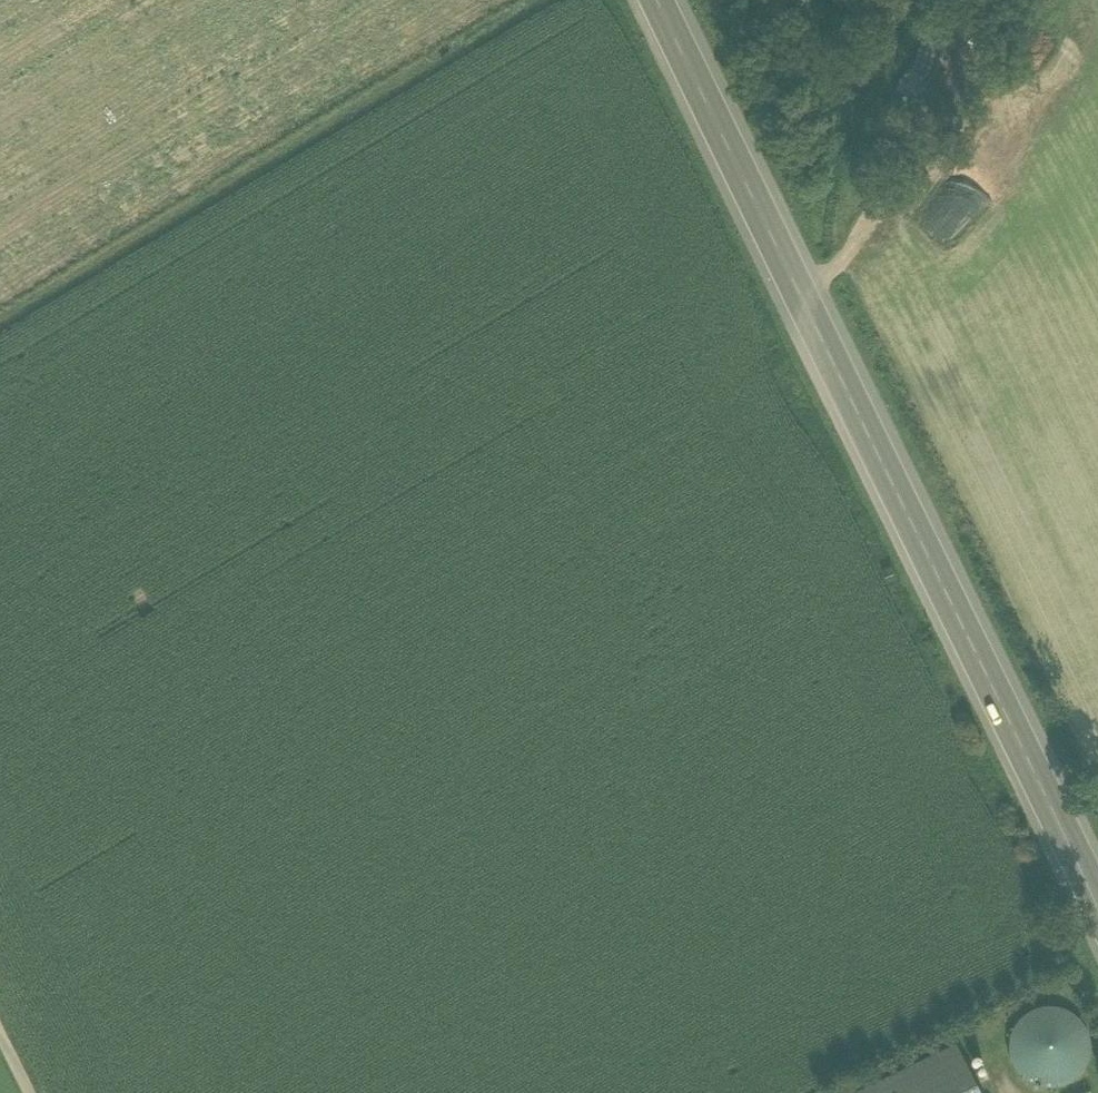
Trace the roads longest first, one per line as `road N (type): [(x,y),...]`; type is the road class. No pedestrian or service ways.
road 1 (secondary): [(1097,906),(657,0)]
road 2 (track): [(966,0),(908,171),(836,269),(799,292)]

